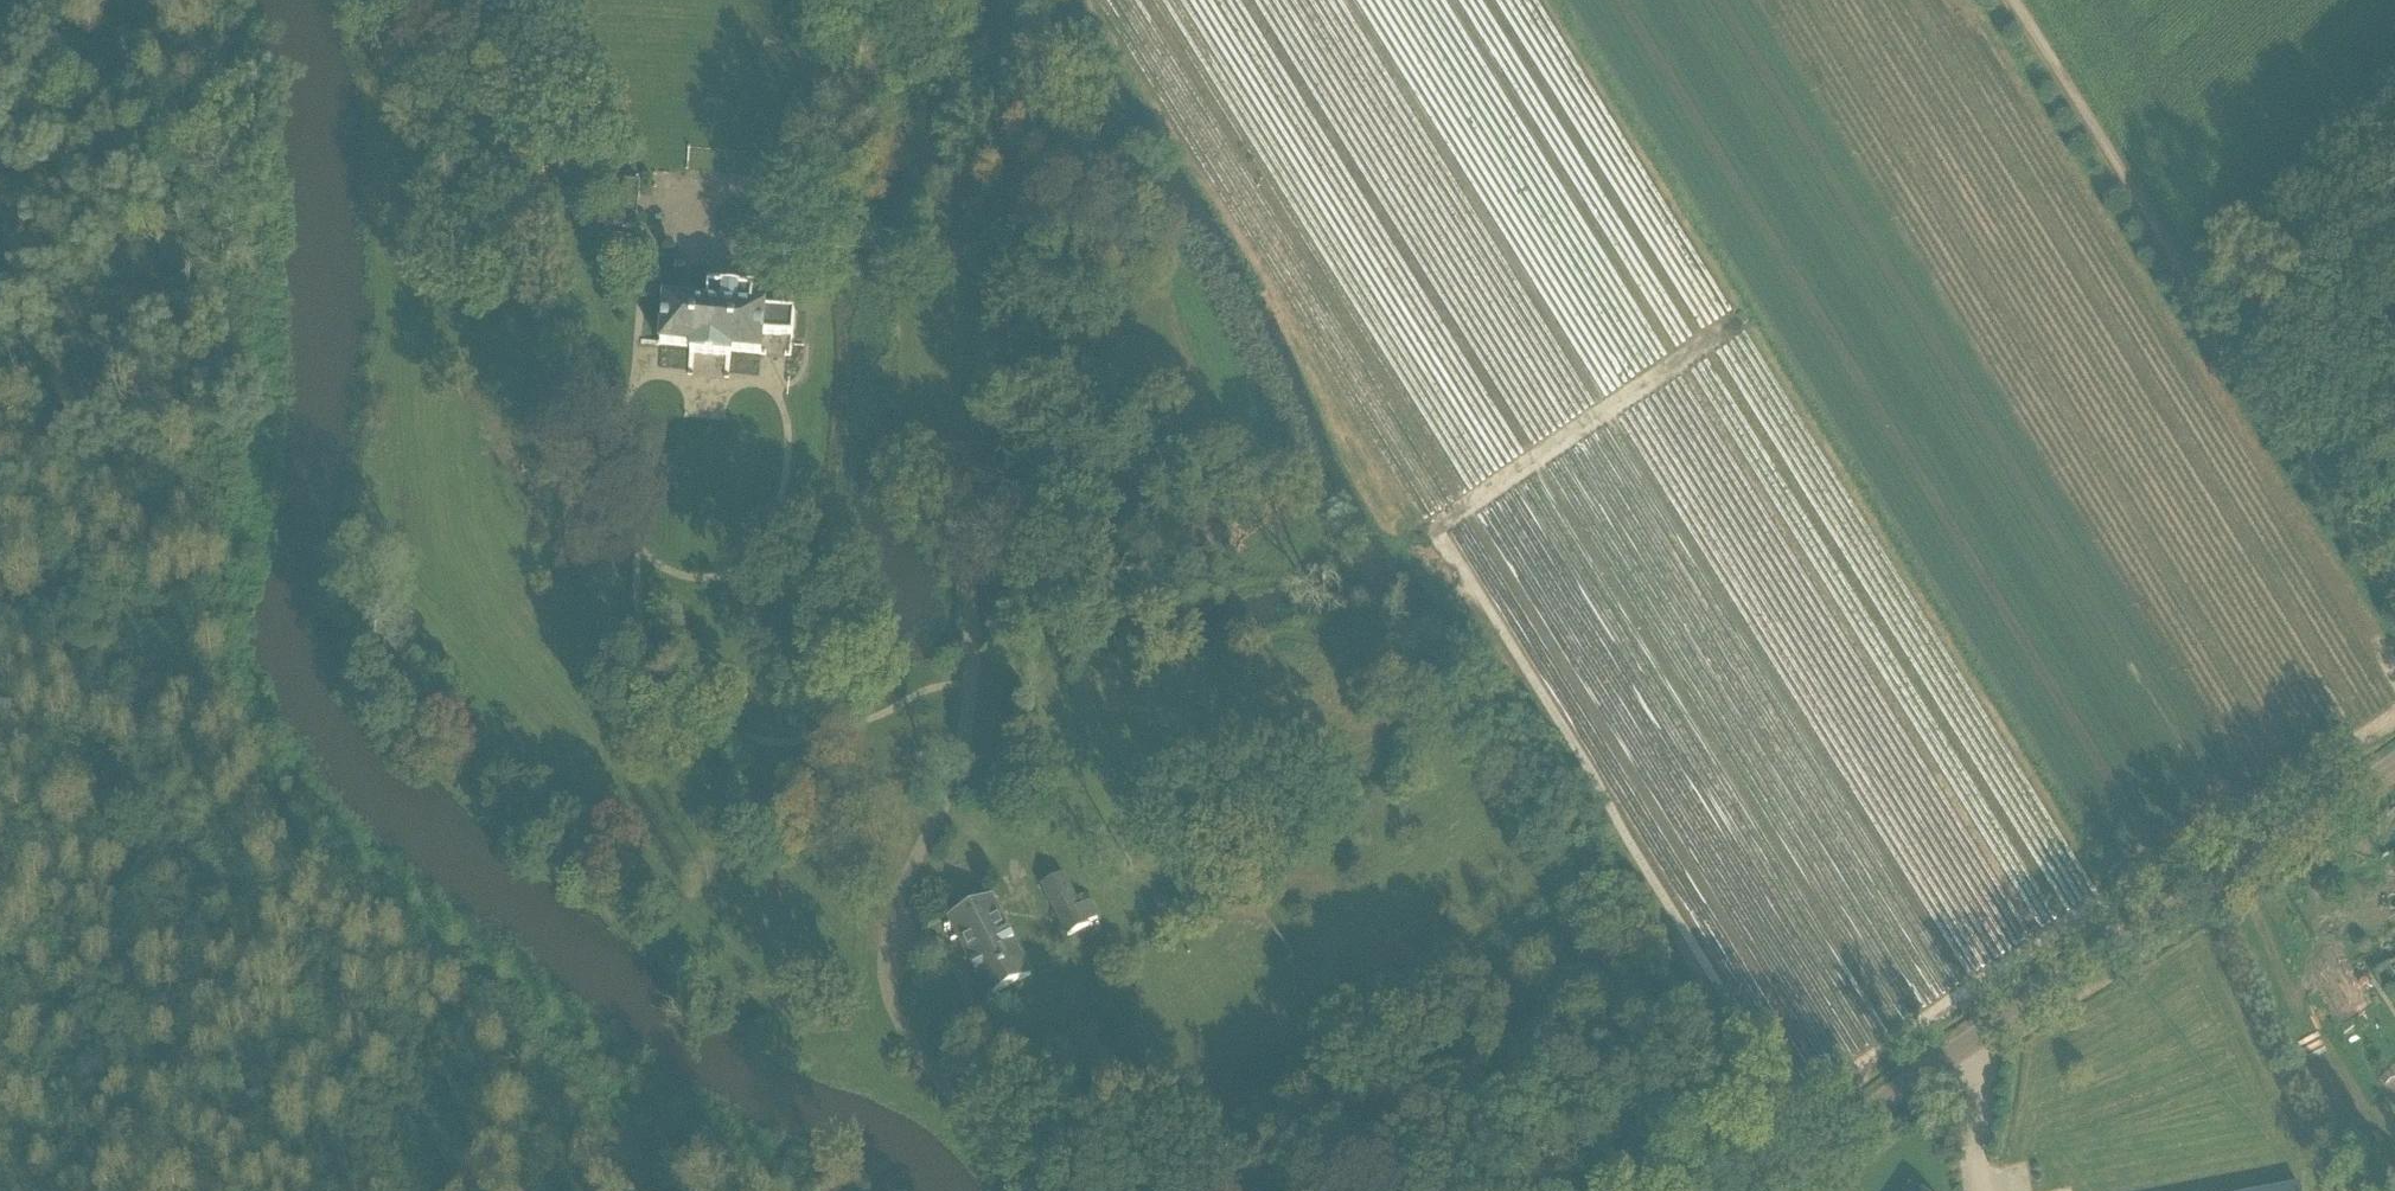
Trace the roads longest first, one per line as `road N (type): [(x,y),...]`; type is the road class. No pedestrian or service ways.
road 1 (tertiary): [(2394,765),(1760,1190)]
road 2 (track): [(2394,602),(2010,0)]
road 3 (track): [(906,0),(856,50),(809,117),(778,229)]
road 4 (track): [(1975,1190),(1967,1159),(1974,1048)]

